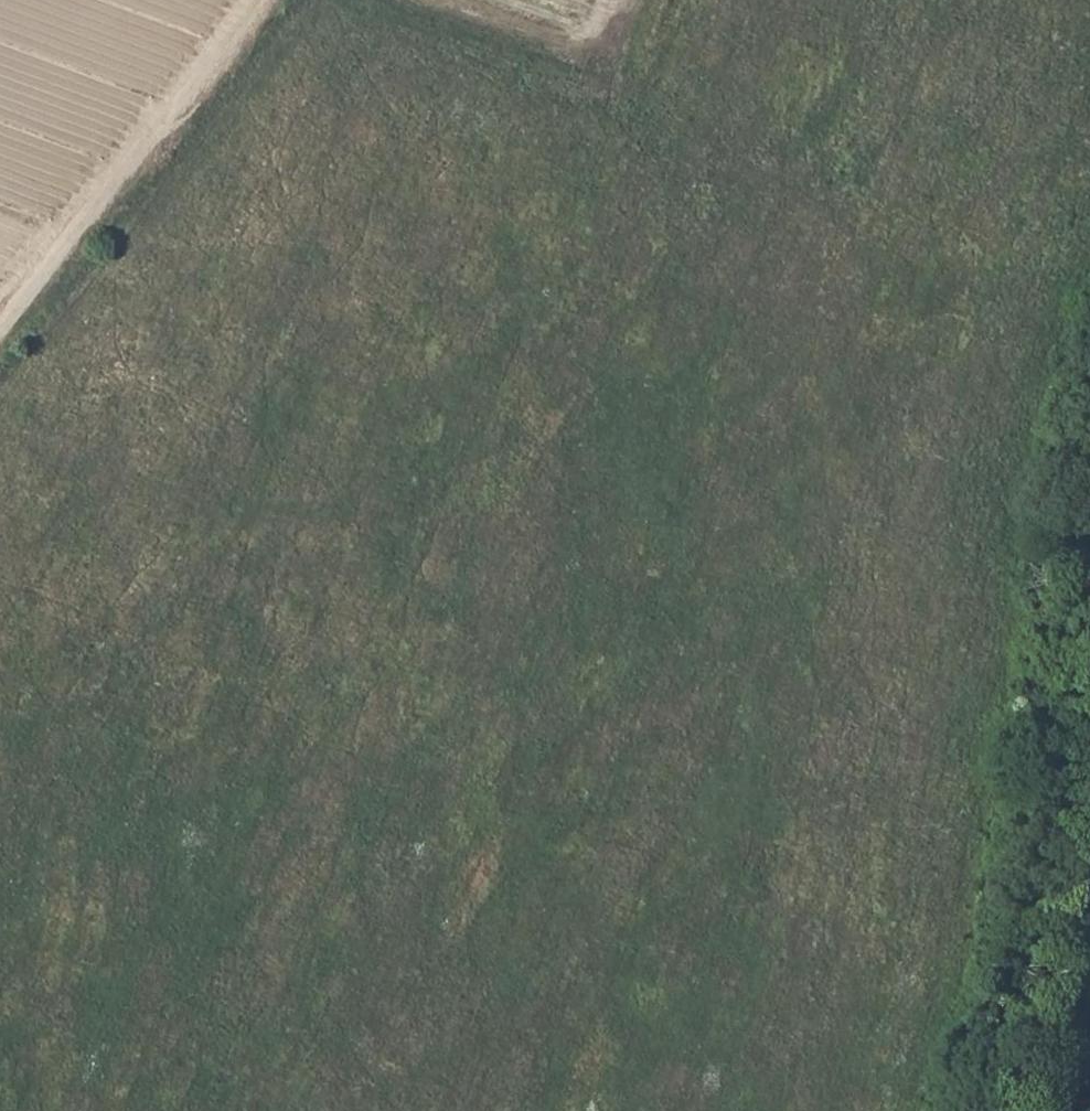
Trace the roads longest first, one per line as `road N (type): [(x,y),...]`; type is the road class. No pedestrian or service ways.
road 1 (track): [(0,316),(271,0)]
road 2 (unclassified): [(1089,871),(1055,1110)]

